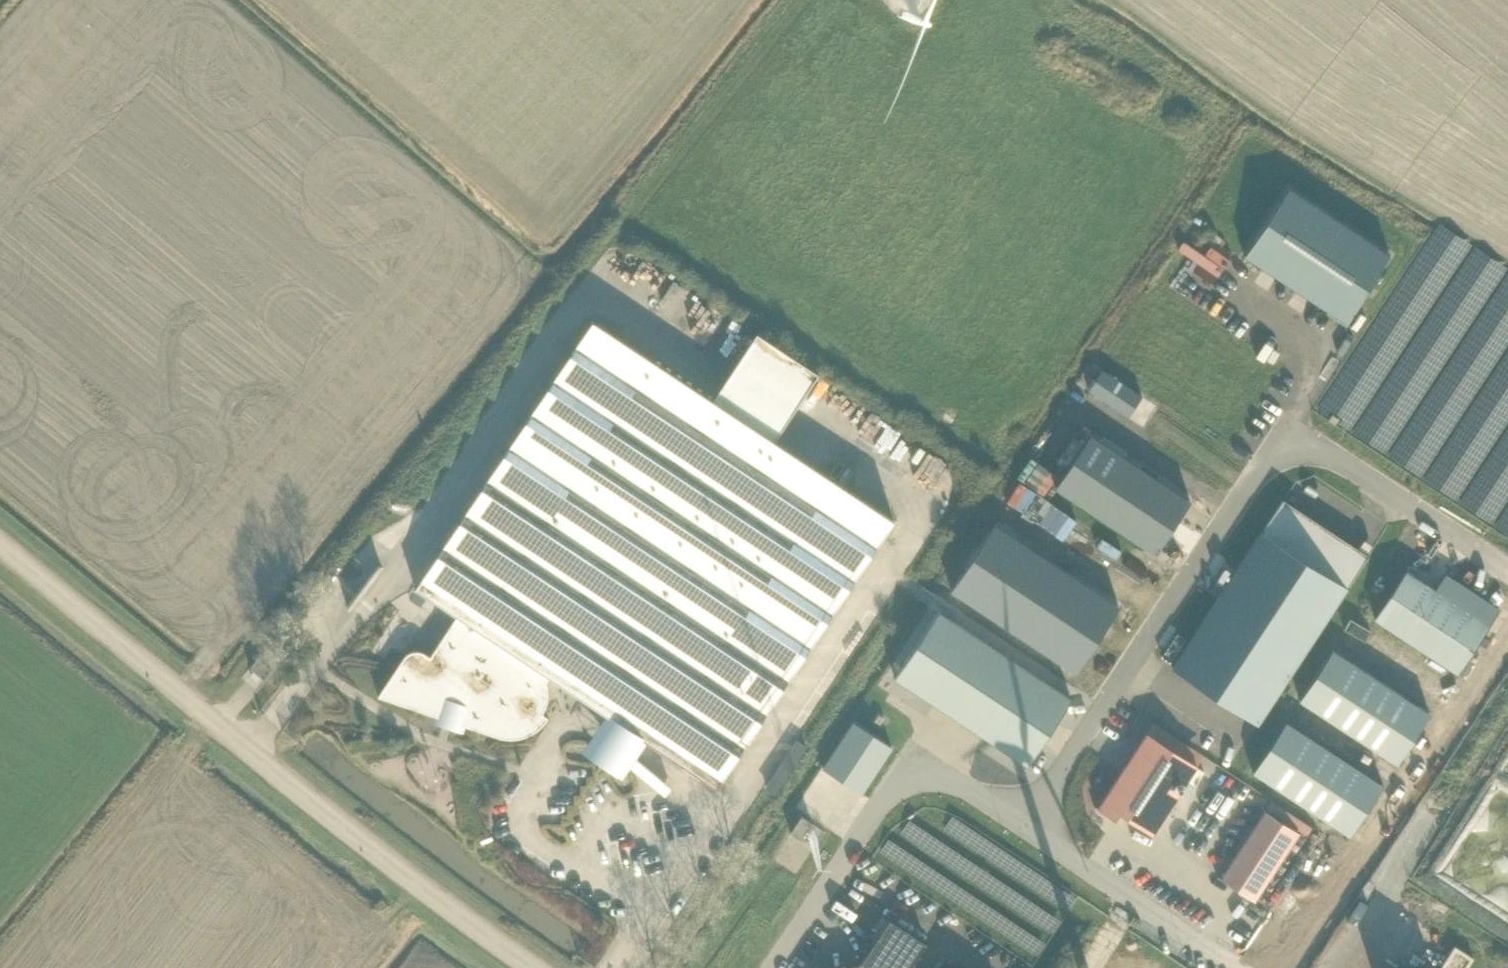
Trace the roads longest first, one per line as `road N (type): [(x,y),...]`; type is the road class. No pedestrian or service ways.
road 1 (unclassified): [(1027,828),(1255,476),(1279,456),(1316,453),(1345,462),(1507,568)]
road 2 (tertiary): [(534,967),(338,822),(0,545)]
road 3 (unclassified): [(770,967),(904,776),(940,776),(1027,828)]
road 4 (unclassified): [(1027,828),(1237,967)]

